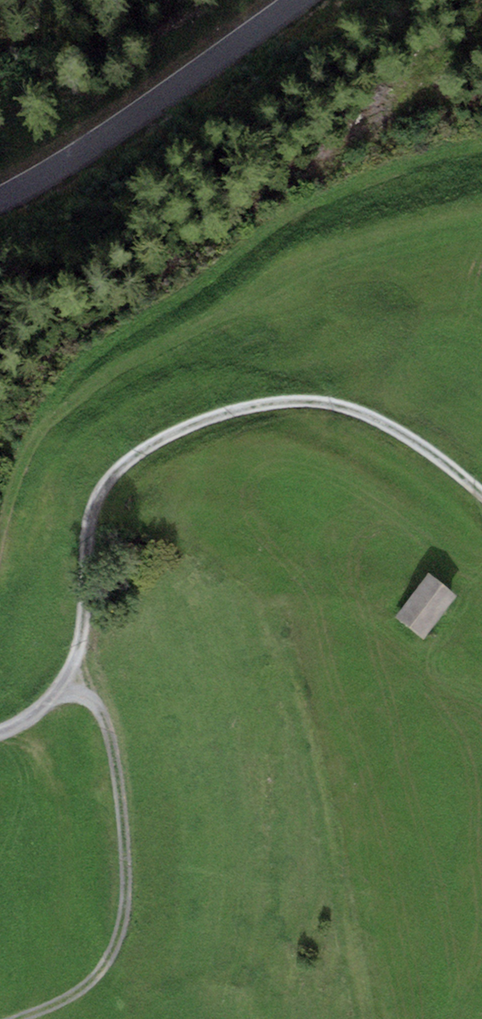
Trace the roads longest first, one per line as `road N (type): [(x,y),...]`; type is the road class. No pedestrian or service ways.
road 1 (track): [(0,730),(27,719),(66,683),(85,631),(86,550),(98,504),(127,464),(208,418),(319,401),(404,427),(481,495)]
road 2 (track): [(66,683),(88,697),(110,733),(128,884),(107,965),(72,1001),(18,1018)]
road 3 (unclassified): [(300,0),(110,135),(0,200)]

